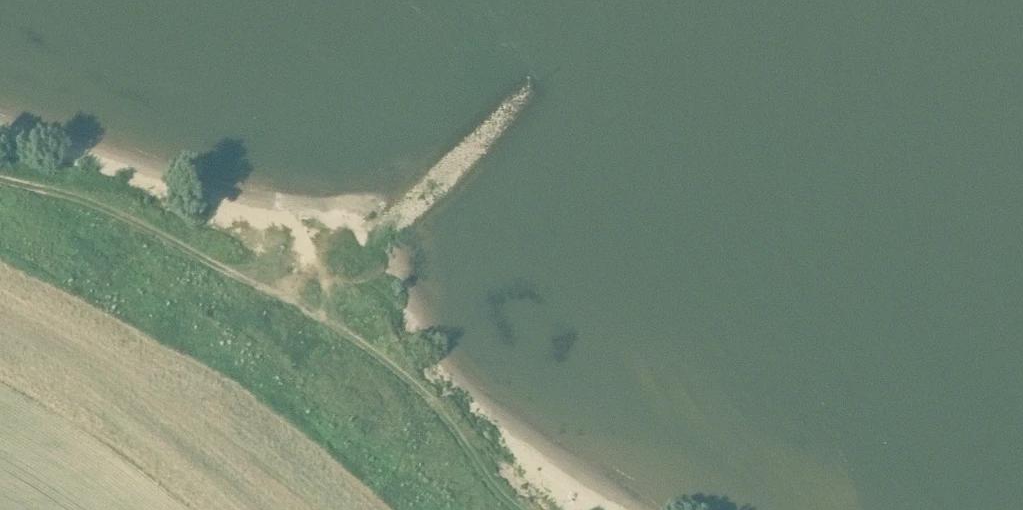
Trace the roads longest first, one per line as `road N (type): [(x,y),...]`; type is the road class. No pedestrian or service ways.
road 1 (track): [(551,509),(404,377),(337,331),(146,230),(0,180)]
road 2 (track): [(255,509),(0,332)]

